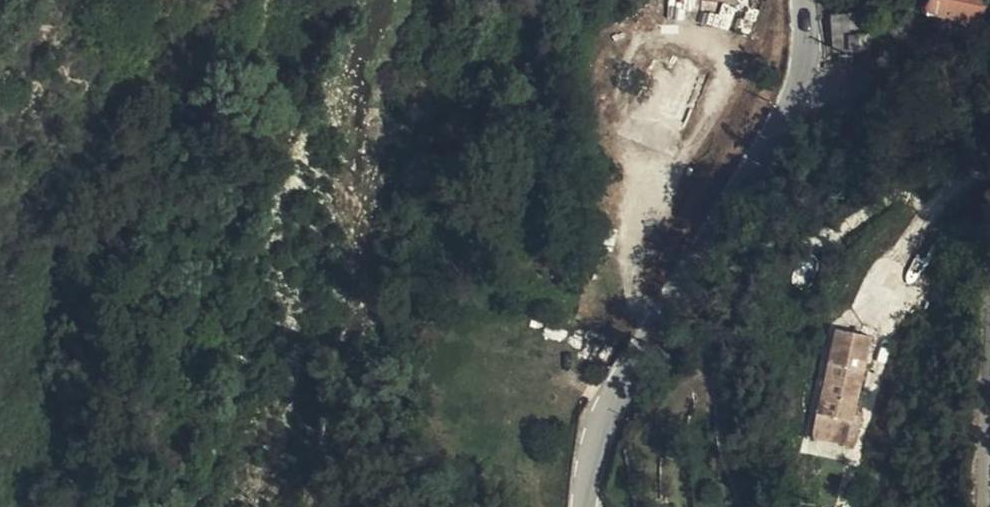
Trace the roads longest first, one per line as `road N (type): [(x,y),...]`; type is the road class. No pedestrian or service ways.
road 1 (tertiary): [(587,506),(606,422),(799,82),(802,0)]

